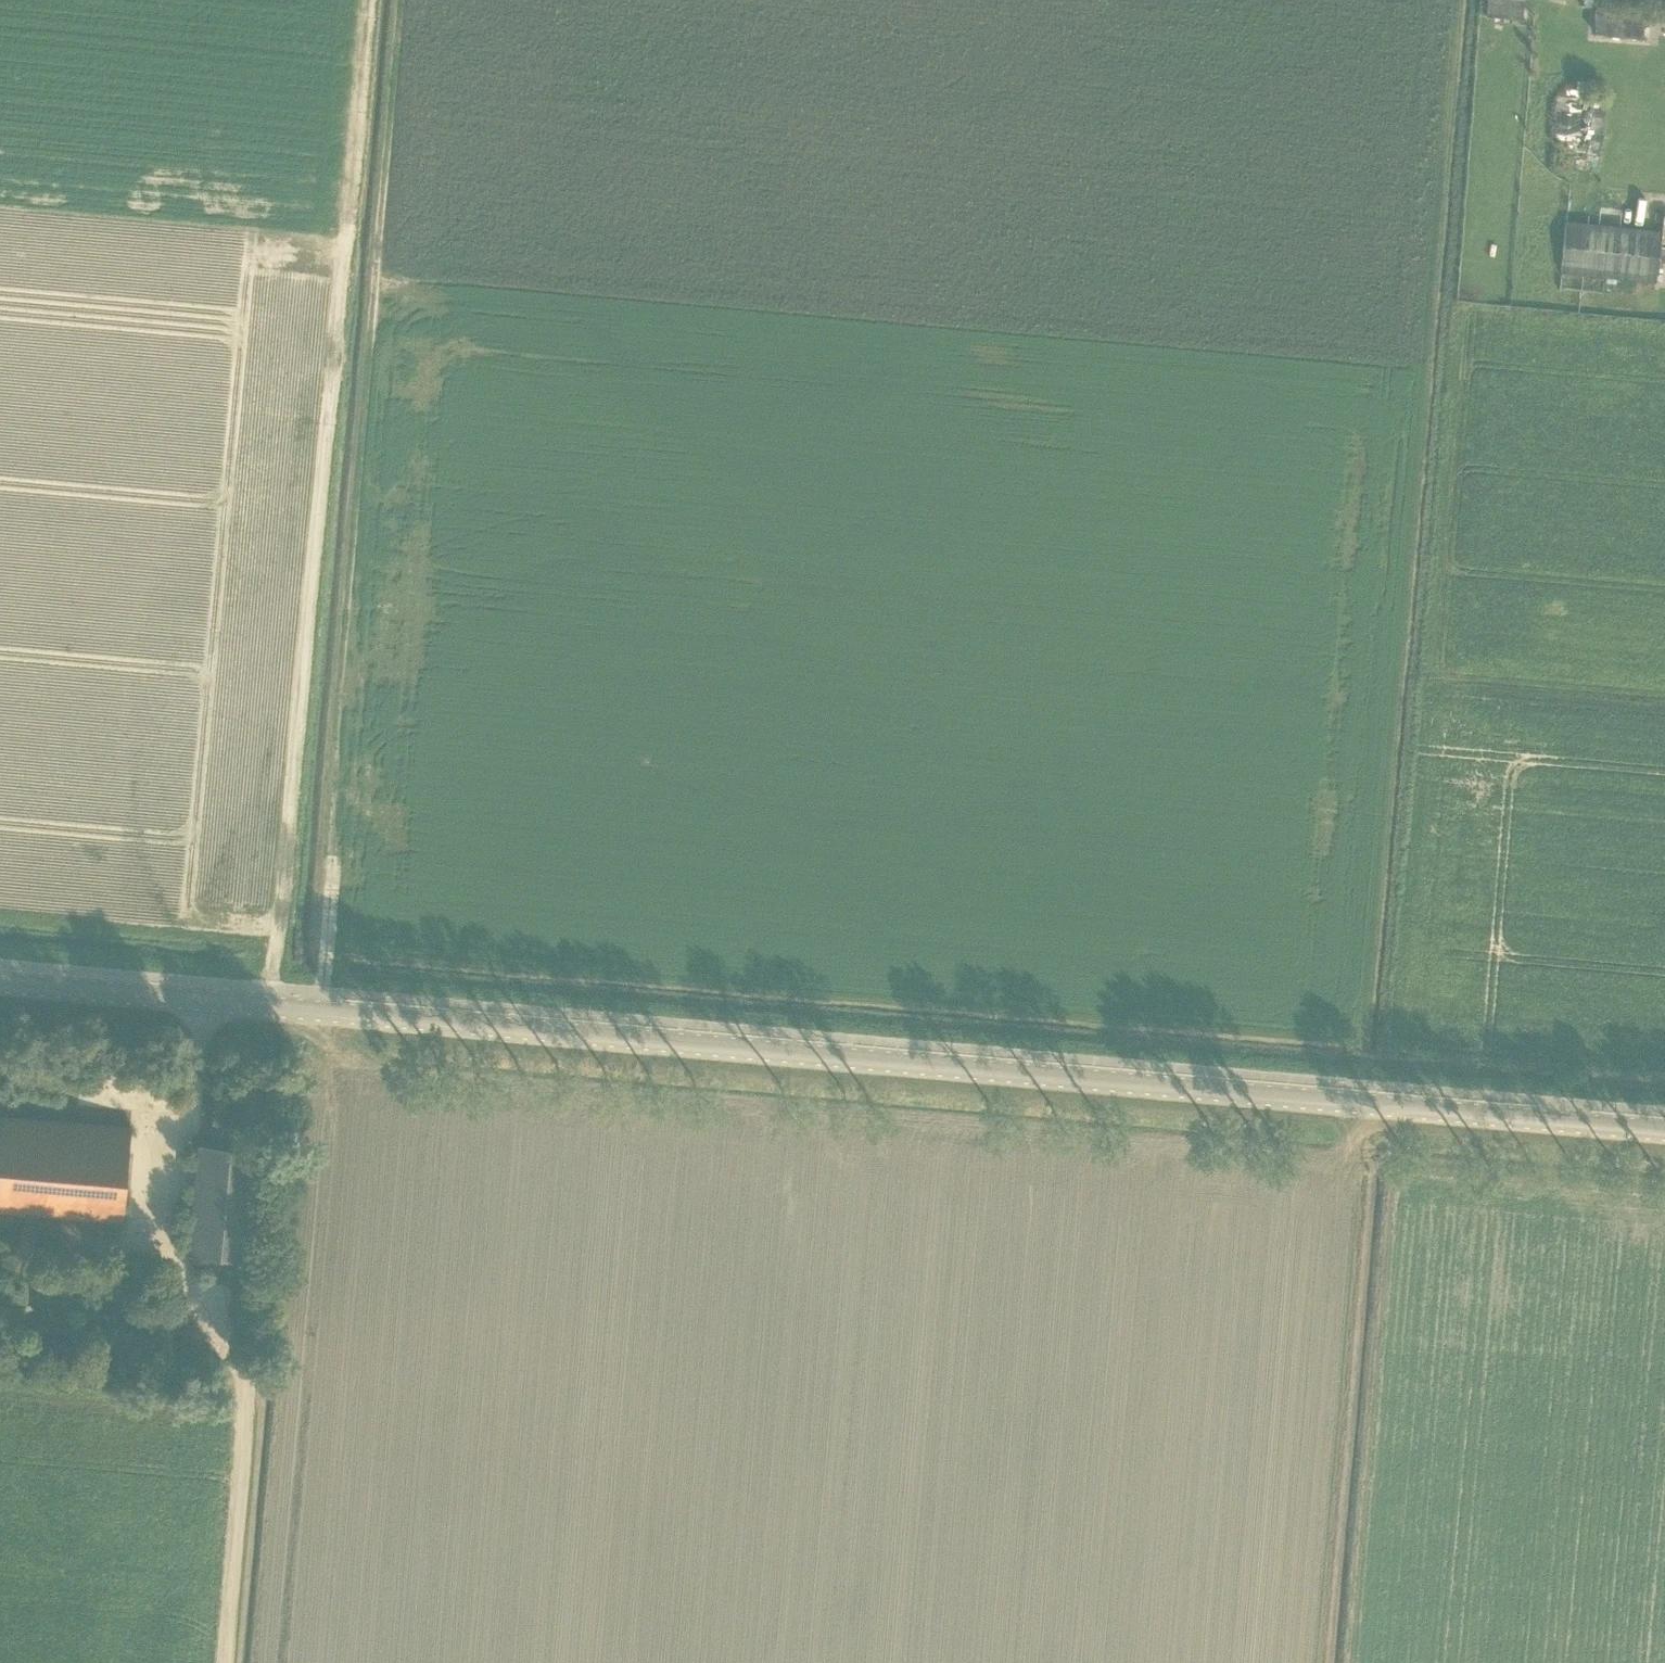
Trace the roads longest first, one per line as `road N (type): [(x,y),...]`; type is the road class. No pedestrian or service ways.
road 1 (tertiary): [(1664,1126),(0,977)]
road 2 (track): [(1305,1662),(1355,1098)]

